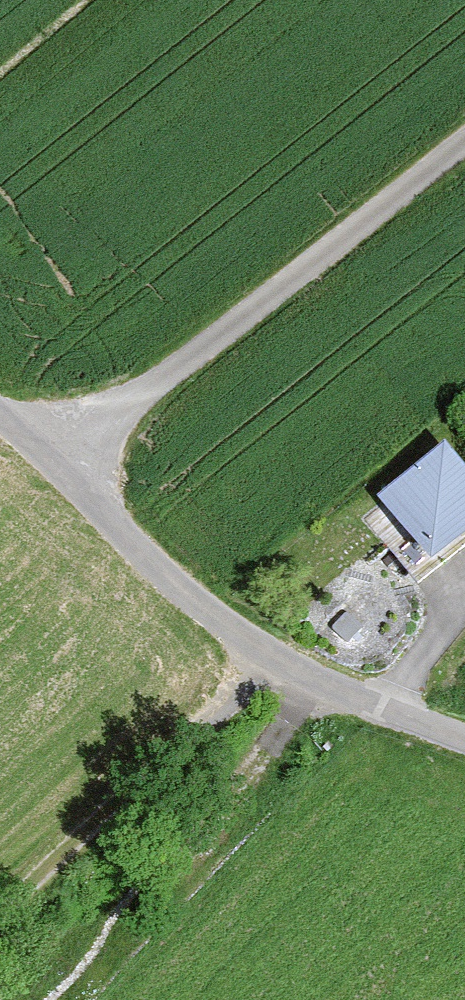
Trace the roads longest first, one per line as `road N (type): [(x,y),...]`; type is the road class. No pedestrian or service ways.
road 1 (unclassified): [(464,148),(53,462)]
road 2 (unclassified): [(53,462),(186,594),(265,653),(464,739)]
road 3 (track): [(0,910),(215,721),(265,653)]

